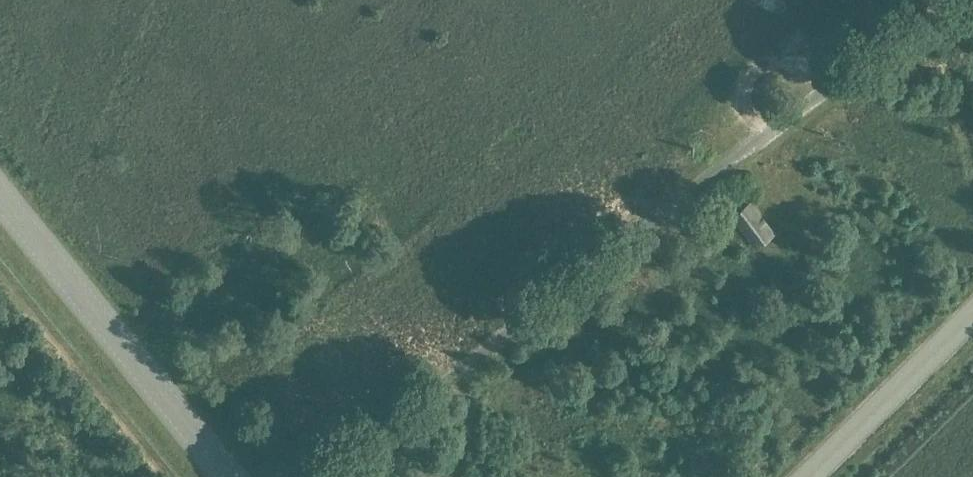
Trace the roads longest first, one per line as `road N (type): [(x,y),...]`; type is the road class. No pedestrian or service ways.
road 1 (unclassified): [(328,476),(939,0)]
road 2 (unclassified): [(0,194),(230,476)]
road 3 (unclassified): [(811,476),(972,319)]

